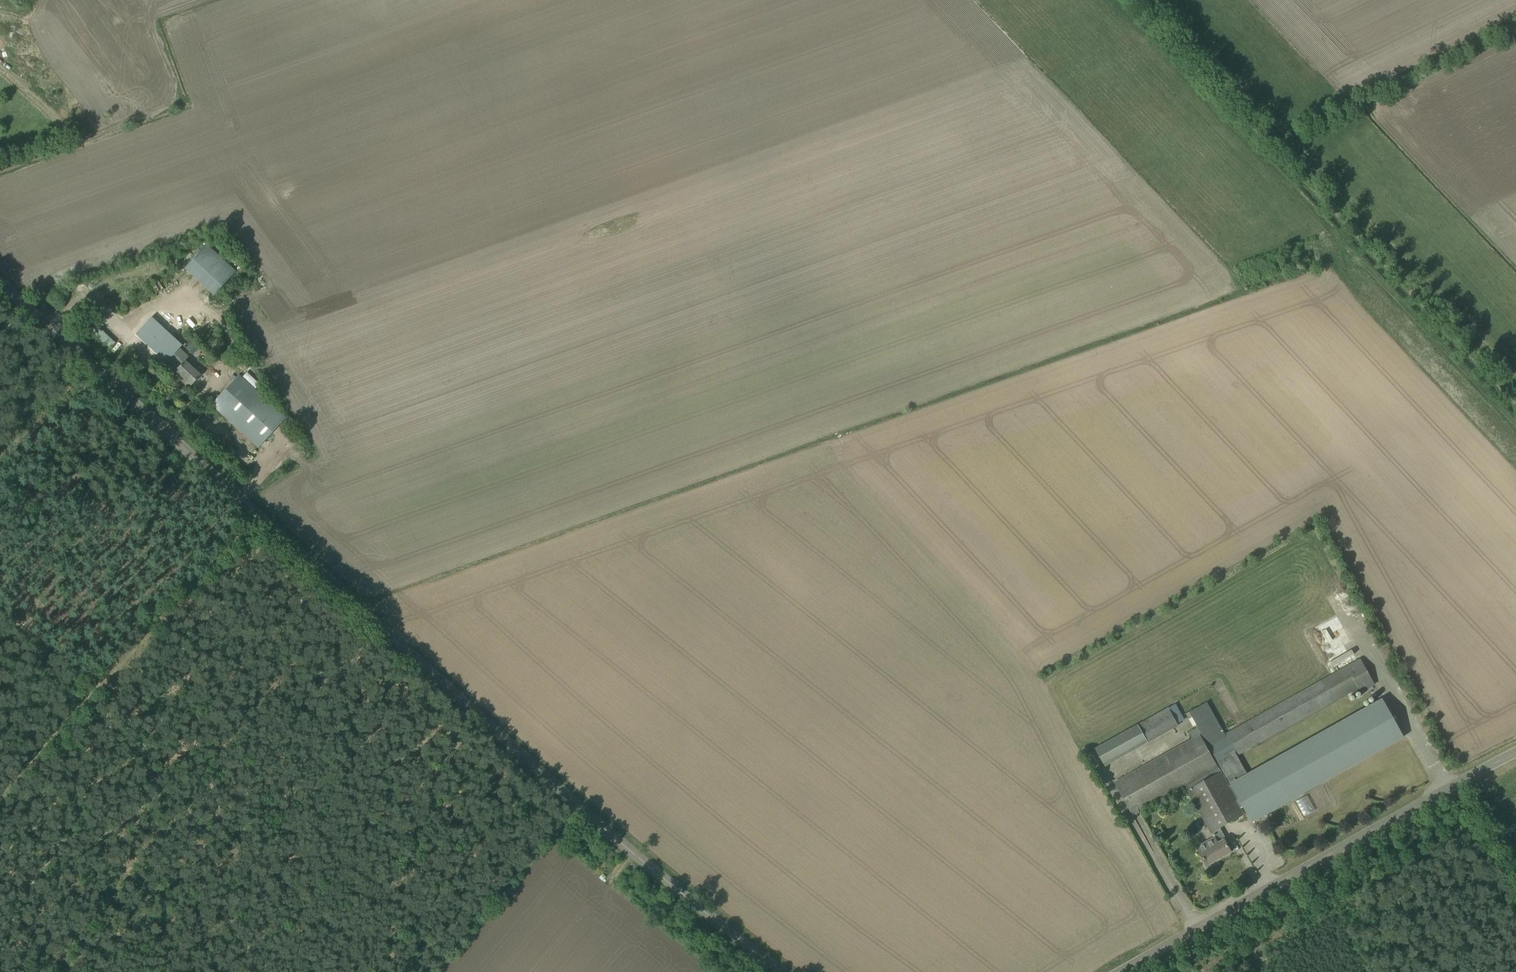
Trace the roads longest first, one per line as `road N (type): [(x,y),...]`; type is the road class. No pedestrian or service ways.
road 1 (unclassified): [(788,971),(627,848),(0,277)]
road 2 (track): [(0,606),(441,955)]
road 3 (unclassified): [(1111,971),(1515,755)]

